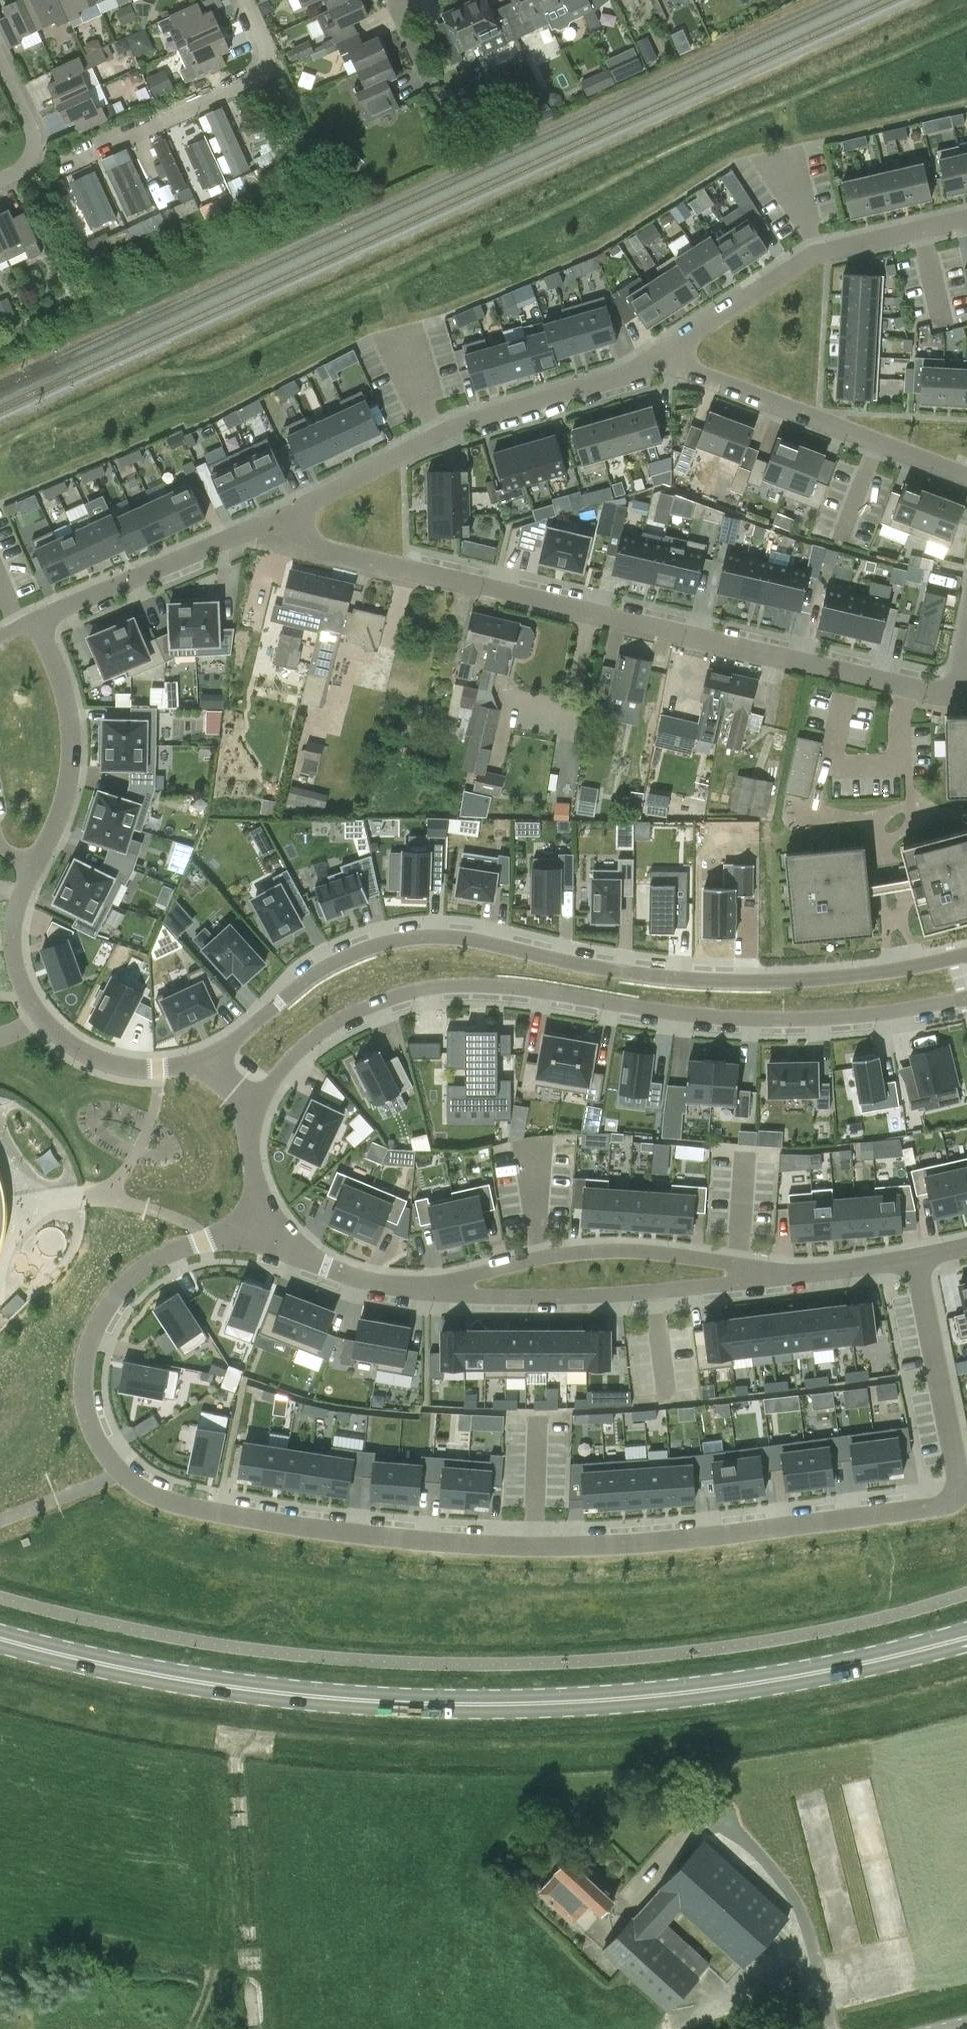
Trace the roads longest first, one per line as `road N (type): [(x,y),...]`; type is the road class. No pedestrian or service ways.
road 1 (residential): [(267,1225),(151,1263),(121,1285),(88,1345),(83,1382),(98,1442),(146,1491),(176,1504),(357,1535),(535,1548),(733,1535),(920,1511),(950,1501),(959,1489)]
road 2 (secondary): [(966,1628),(687,1684),(482,1695),(269,1683),(0,1630)]
road 3 (secondary): [(0,1645),(271,1699),(482,1712),(679,1700),(966,1646)]
road 4 (residential): [(966,955),(846,977),(738,981),(622,972),(457,937),(422,937),(344,957),(212,1059)]
road 5 (residential): [(256,1106),(315,1036),(382,1003),(440,987),(508,987),(739,1019),(816,1020),(966,999)]
road 6 (residential): [(285,513),(318,546),(960,694)]
road 7 (residential): [(666,354),(440,431),(285,513)]
road 8 (residential): [(33,871),(15,917),(14,953),(40,1013),(104,1060),(162,1067),(212,1059)]
road 9 (residential): [(966,218),(817,253),(666,354)]
road 10 (residential): [(440,1289),(476,1274),(595,1251),(727,1263),(764,1276)]
road 11 (residential): [(440,1289),(542,1299),(764,1276)]
road 12 (residential): [(666,354),(966,477)]
road 13 (residential): [(59,167),(264,72),(263,38),(245,0)]
road 14 (residential): [(285,513),(35,620)]
road 15 (residential): [(35,620),(61,680),(72,757),(65,796),(33,871)]
road 16 (residential): [(959,1489),(918,1259)]
road 17 (residential): [(267,1225),(308,1260),(374,1283),(440,1289)]
road 18 (residential): [(764,1276),(918,1259)]
road 19 (residential): [(0,61),(32,133),(25,165),(0,180)]
road 20 (residential): [(256,1106),(249,1157),(267,1225)]

